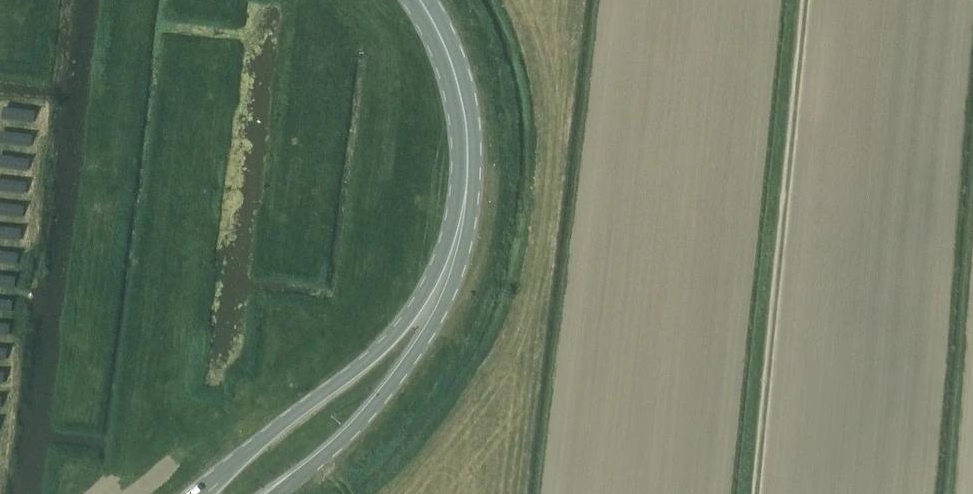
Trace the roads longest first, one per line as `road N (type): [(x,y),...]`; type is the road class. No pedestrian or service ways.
road 1 (track): [(765,493),(816,0)]
road 2 (tertiary): [(448,269),(367,359),(198,493)]
road 3 (tertiary): [(276,493),(347,435),(415,355),(443,306),(448,269)]
road 4 (tertiary): [(421,0),(453,65),(468,140),(462,223),(448,269)]

